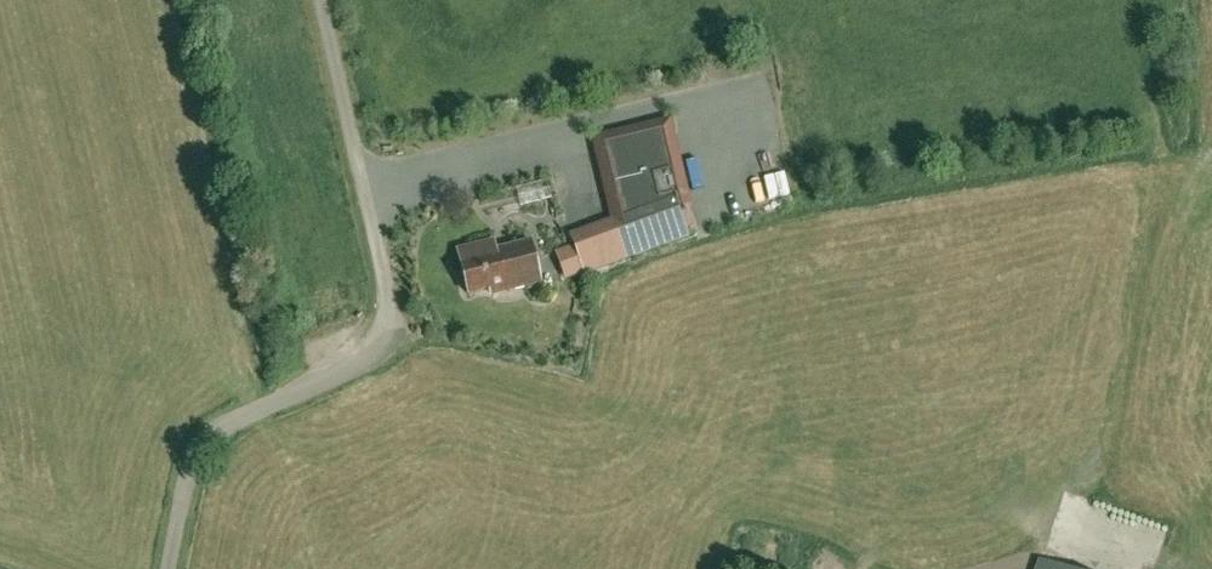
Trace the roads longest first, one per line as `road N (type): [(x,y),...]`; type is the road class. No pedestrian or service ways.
road 1 (unclassified): [(167,568),(187,474),(206,437),(377,353),(393,327),(315,0)]
road 2 (track): [(727,438),(780,250),(809,223),(793,72),(765,0)]

